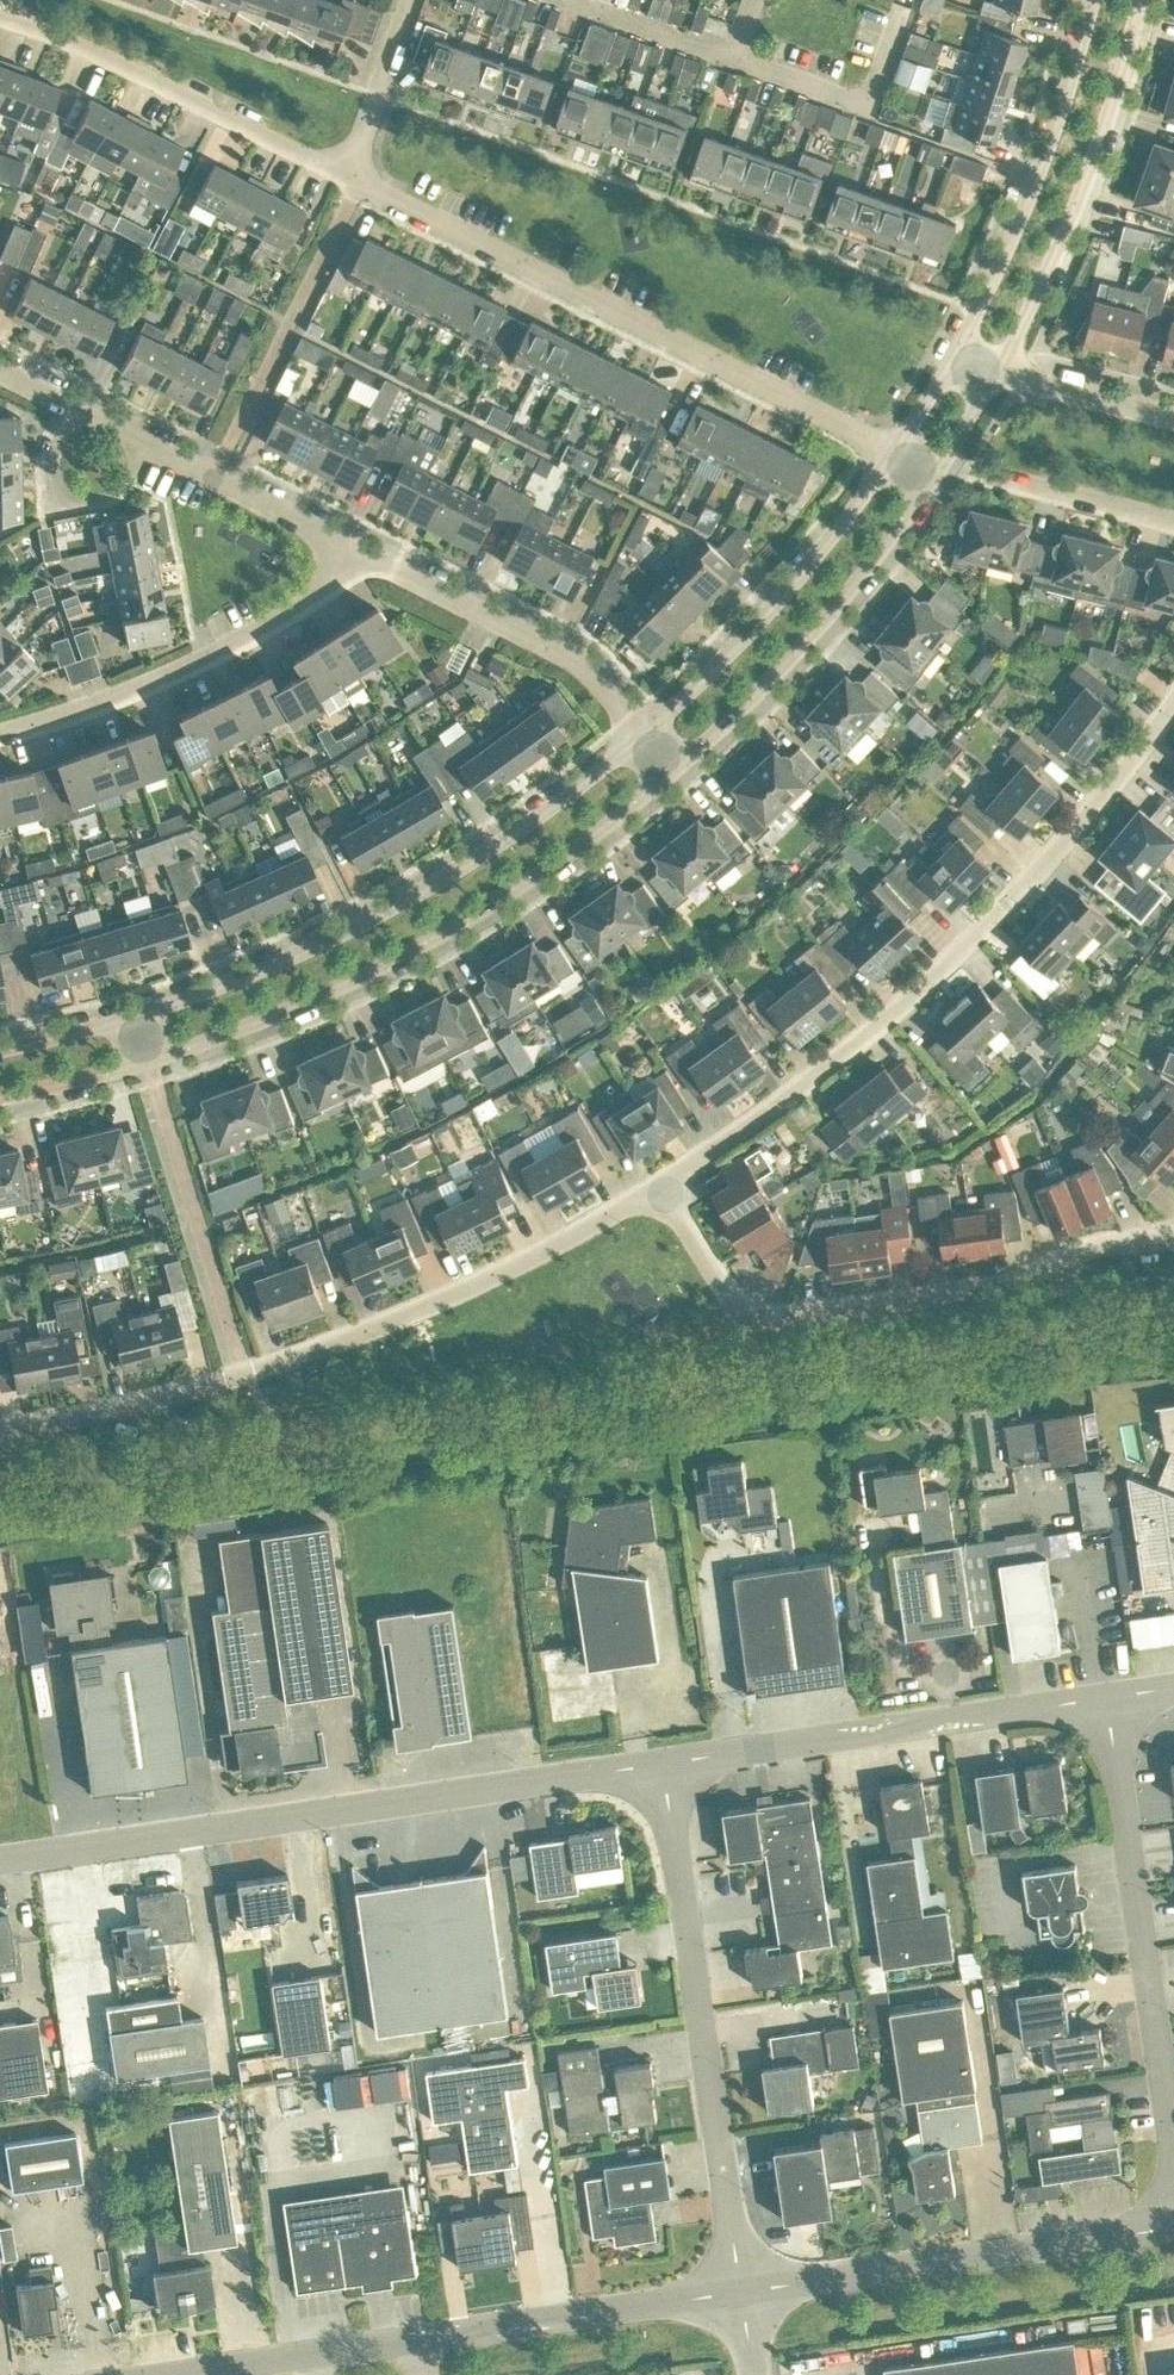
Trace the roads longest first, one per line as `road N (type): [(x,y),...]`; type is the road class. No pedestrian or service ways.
road 1 (residential): [(1173,700),(1024,885),(892,1013),(660,1187)]
road 2 (residential): [(660,1187),(424,1306),(331,1341),(142,1400),(0,1428)]
road 3 (residential): [(665,1762),(0,1861)]
road 4 (residential): [(891,450),(344,175)]
road 5 (unclassified): [(147,1059),(290,1008),(433,940),(568,854),(671,771)]
road 6 (residential): [(660,1187),(744,1313),(779,1316),(999,1282),(1096,1243),(1173,1233)]
road 7 (unclassified): [(644,734),(532,822),(411,896),(277,963),(131,1019)]
road 8 (tertiary): [(170,2374),(414,2347),(462,2339),(503,2320),(740,2291)]
road 9 (residential): [(740,2291),(665,1762)]
road 10 (residential): [(1109,1697),(1173,2147)]
road 11 (residential): [(1109,1697),(941,1714),(883,1736),(665,1762)]
road 12 (tertiary): [(740,2291),(1173,2226)]
road 13 (residential): [(0,733),(87,707),(263,628),(314,596),(348,547)]
road 14 (unclassified): [(1005,372),(1068,229),(1141,0)]
road 15 (unclassified): [(671,771),(824,624),(934,478)]
road 16 (unclassified): [(1090,0),(1017,225),(947,355)]
road 17 (residential): [(344,175),(54,35),(0,17)]
road 18 (unclassified): [(891,450),(762,620),(644,734)]
road 19 (residential): [(644,734),(588,667),(348,547)]
road 20 (residential): [(348,547),(146,450)]
road 21 (residential): [(80,414),(51,460),(54,492),(65,504),(86,510),(111,505),(146,450)]
road 22 (residential): [(344,175),(409,0)]
road 23 (residential): [(1005,372),(1173,416)]
road 24 (residential): [(1173,522),(1016,482)]
road 25 (unclassified): [(0,1096),(147,1059)]
road 26 (unclassified): [(131,1019),(0,1049)]
road 27 (unclassified): [(934,478),(1005,372)]

